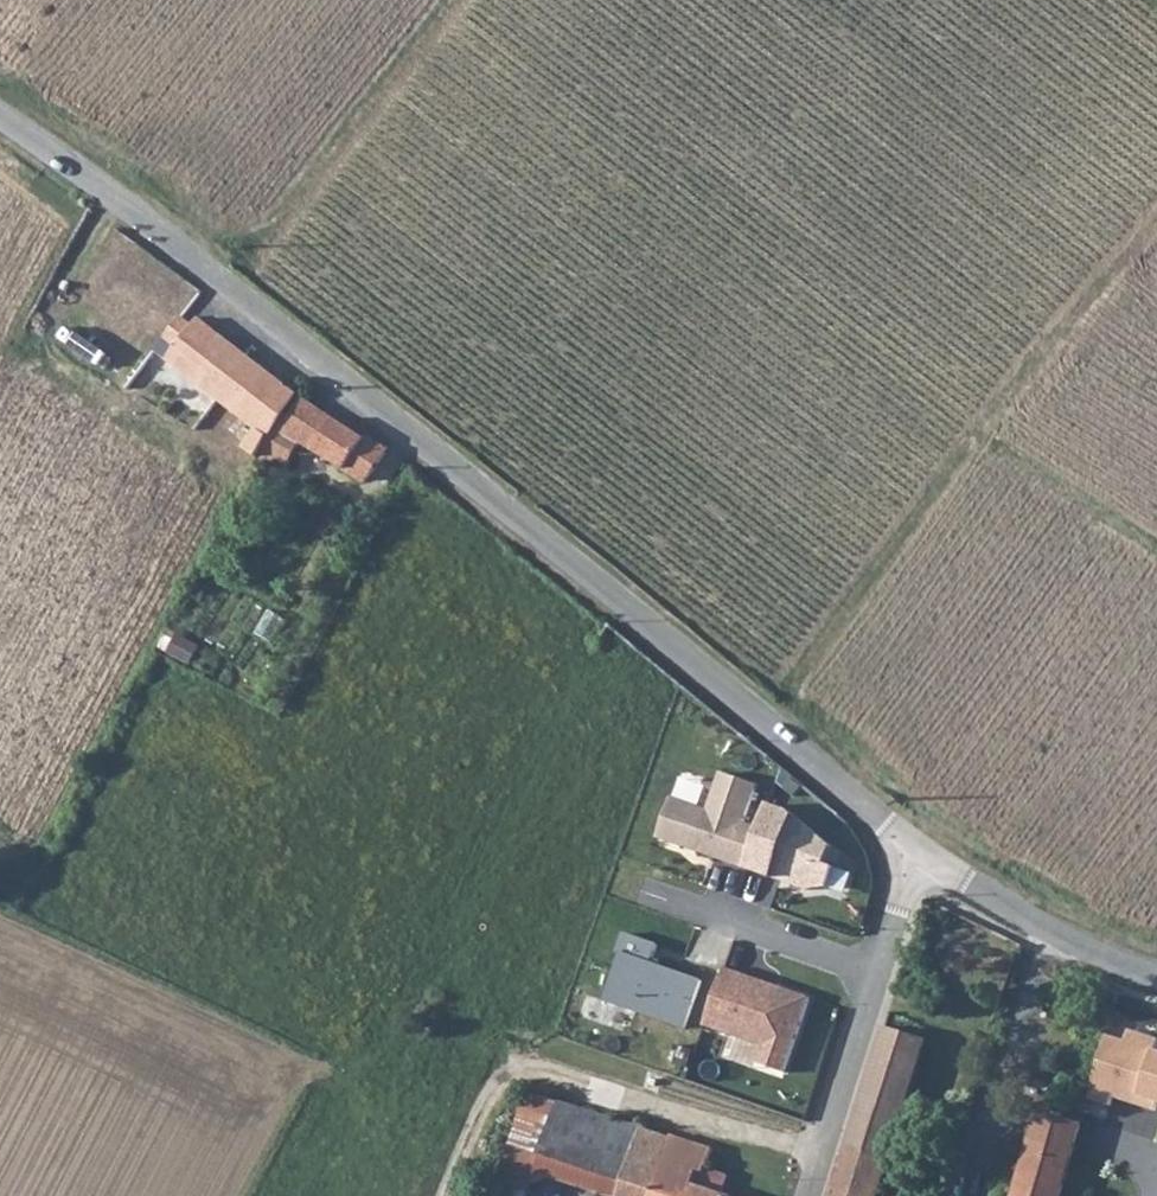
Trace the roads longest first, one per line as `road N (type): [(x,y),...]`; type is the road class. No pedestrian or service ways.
road 1 (residential): [(924,855),(86,173),(0,115)]
road 2 (residential): [(633,886),(881,971)]
road 3 (residential): [(1156,974),(1076,943),(924,855)]
road 4 (residential): [(813,1195),(881,971)]
road 5 (residential): [(881,971),(924,855)]

